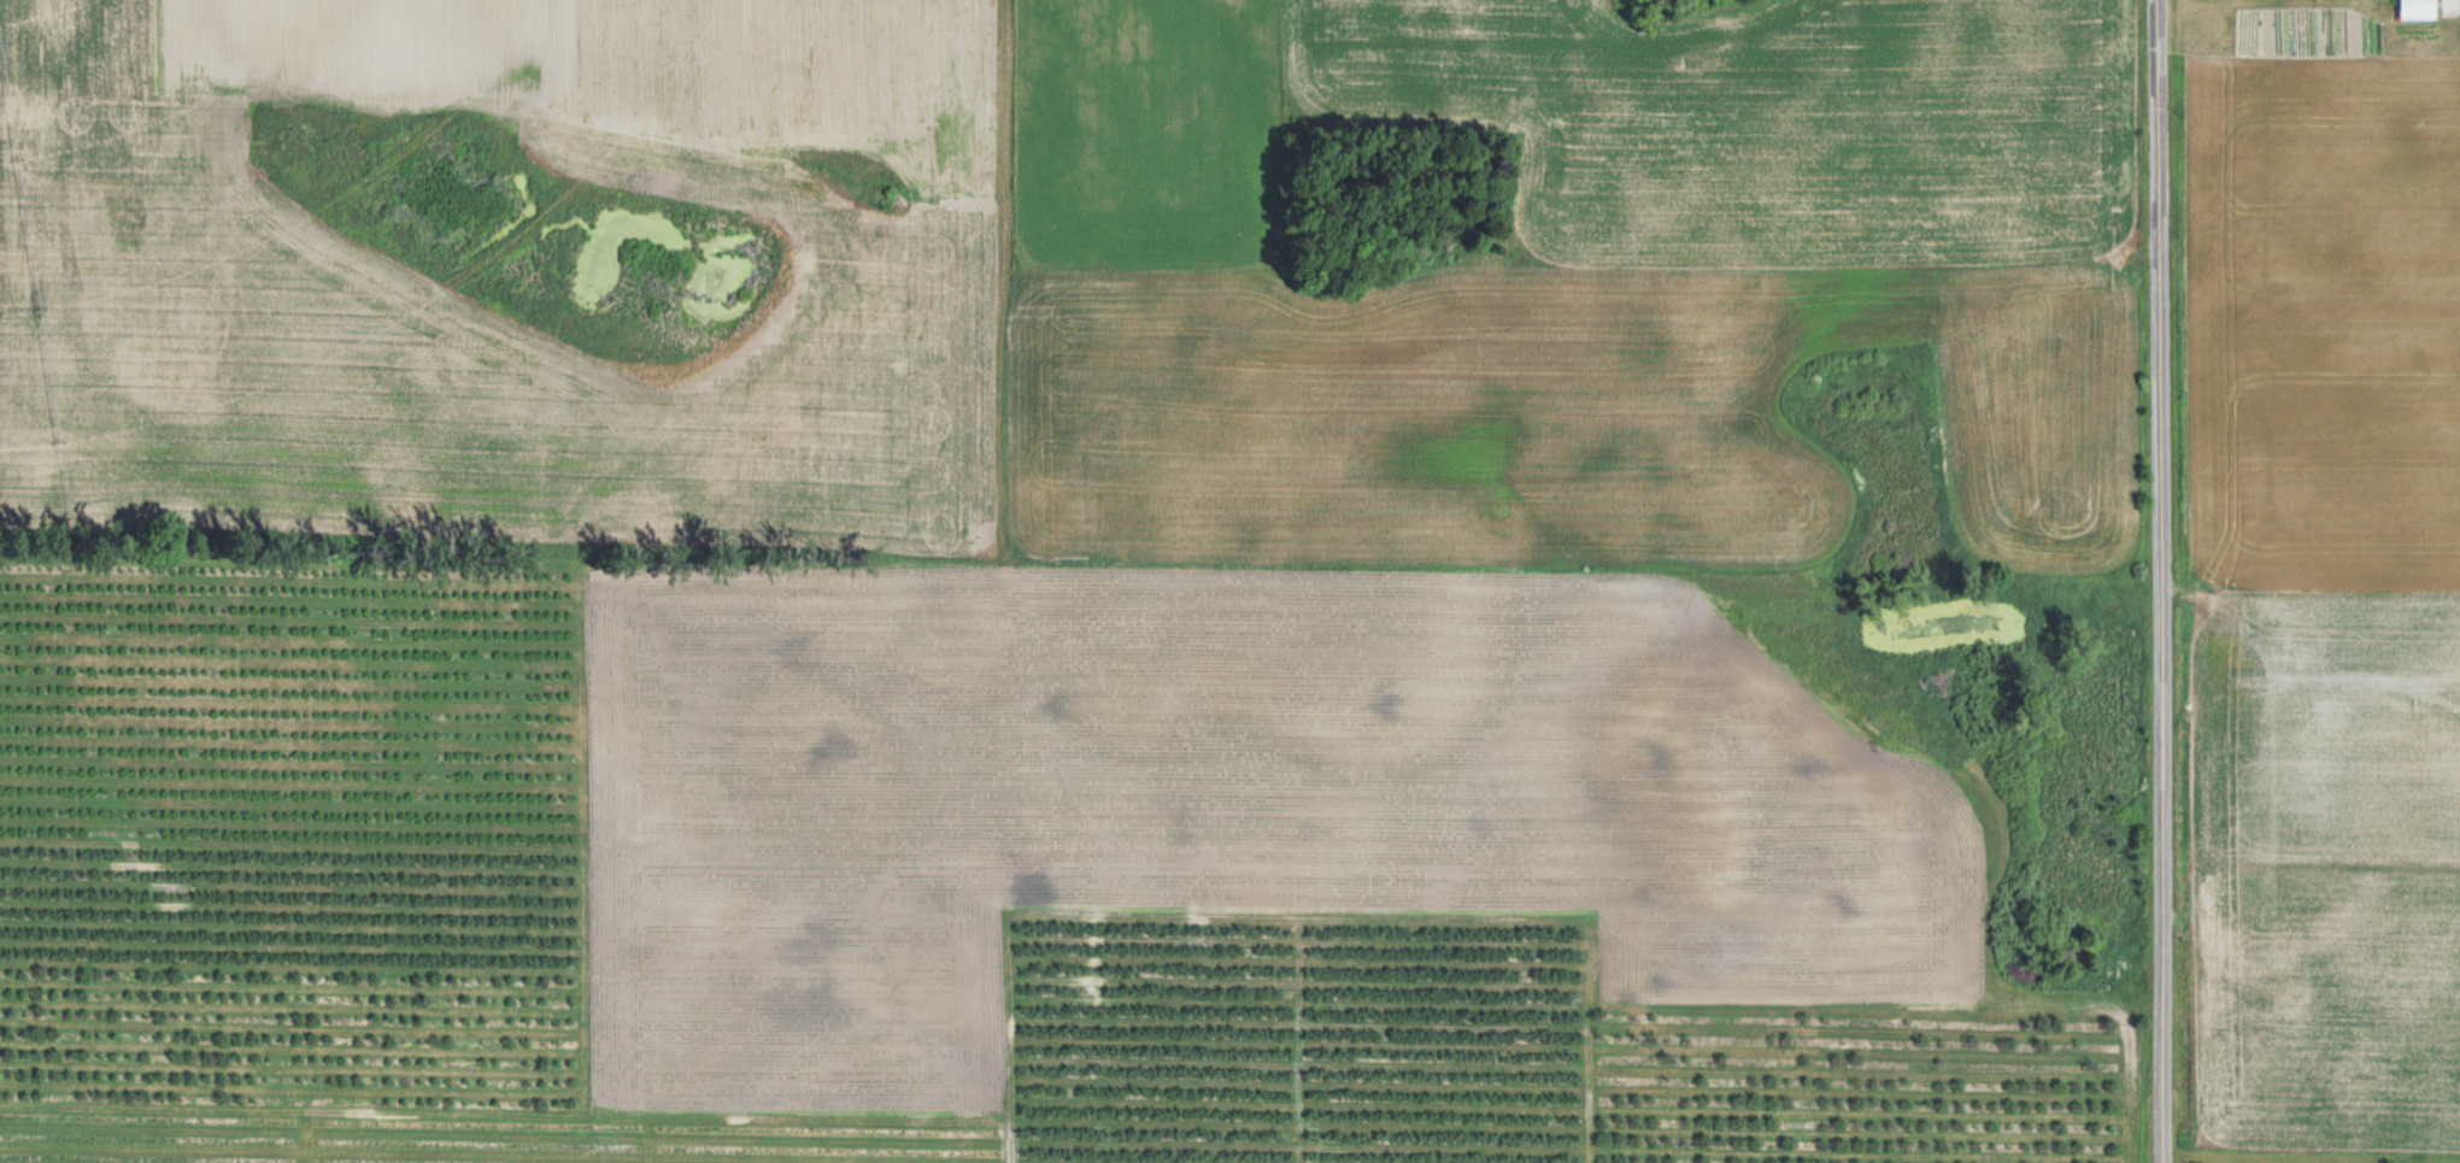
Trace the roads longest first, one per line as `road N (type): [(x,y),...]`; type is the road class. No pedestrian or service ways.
road 1 (residential): [(2139,1162),(2137,0)]

